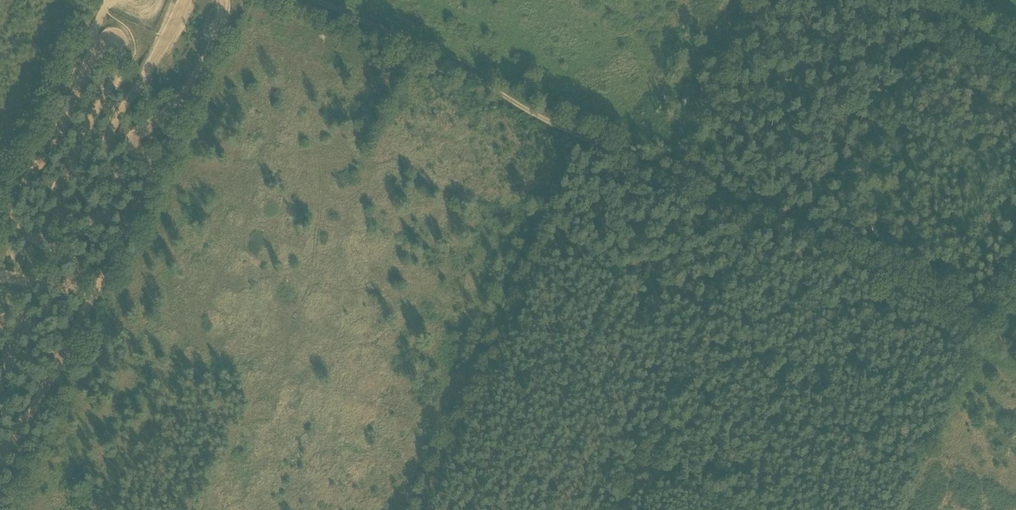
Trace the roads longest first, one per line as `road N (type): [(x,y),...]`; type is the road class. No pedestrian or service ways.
road 1 (track): [(1015,344),(302,0)]

